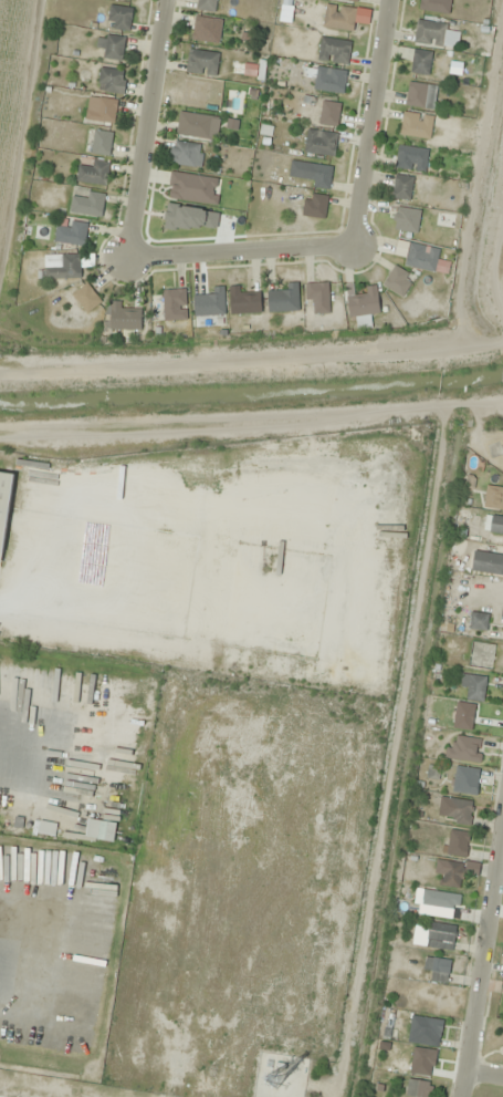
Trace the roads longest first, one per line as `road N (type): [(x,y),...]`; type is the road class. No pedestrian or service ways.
road 1 (residential): [(165,0),(127,258),(348,246),(385,0)]
road 2 (residential): [(464,1096),(502,817)]

